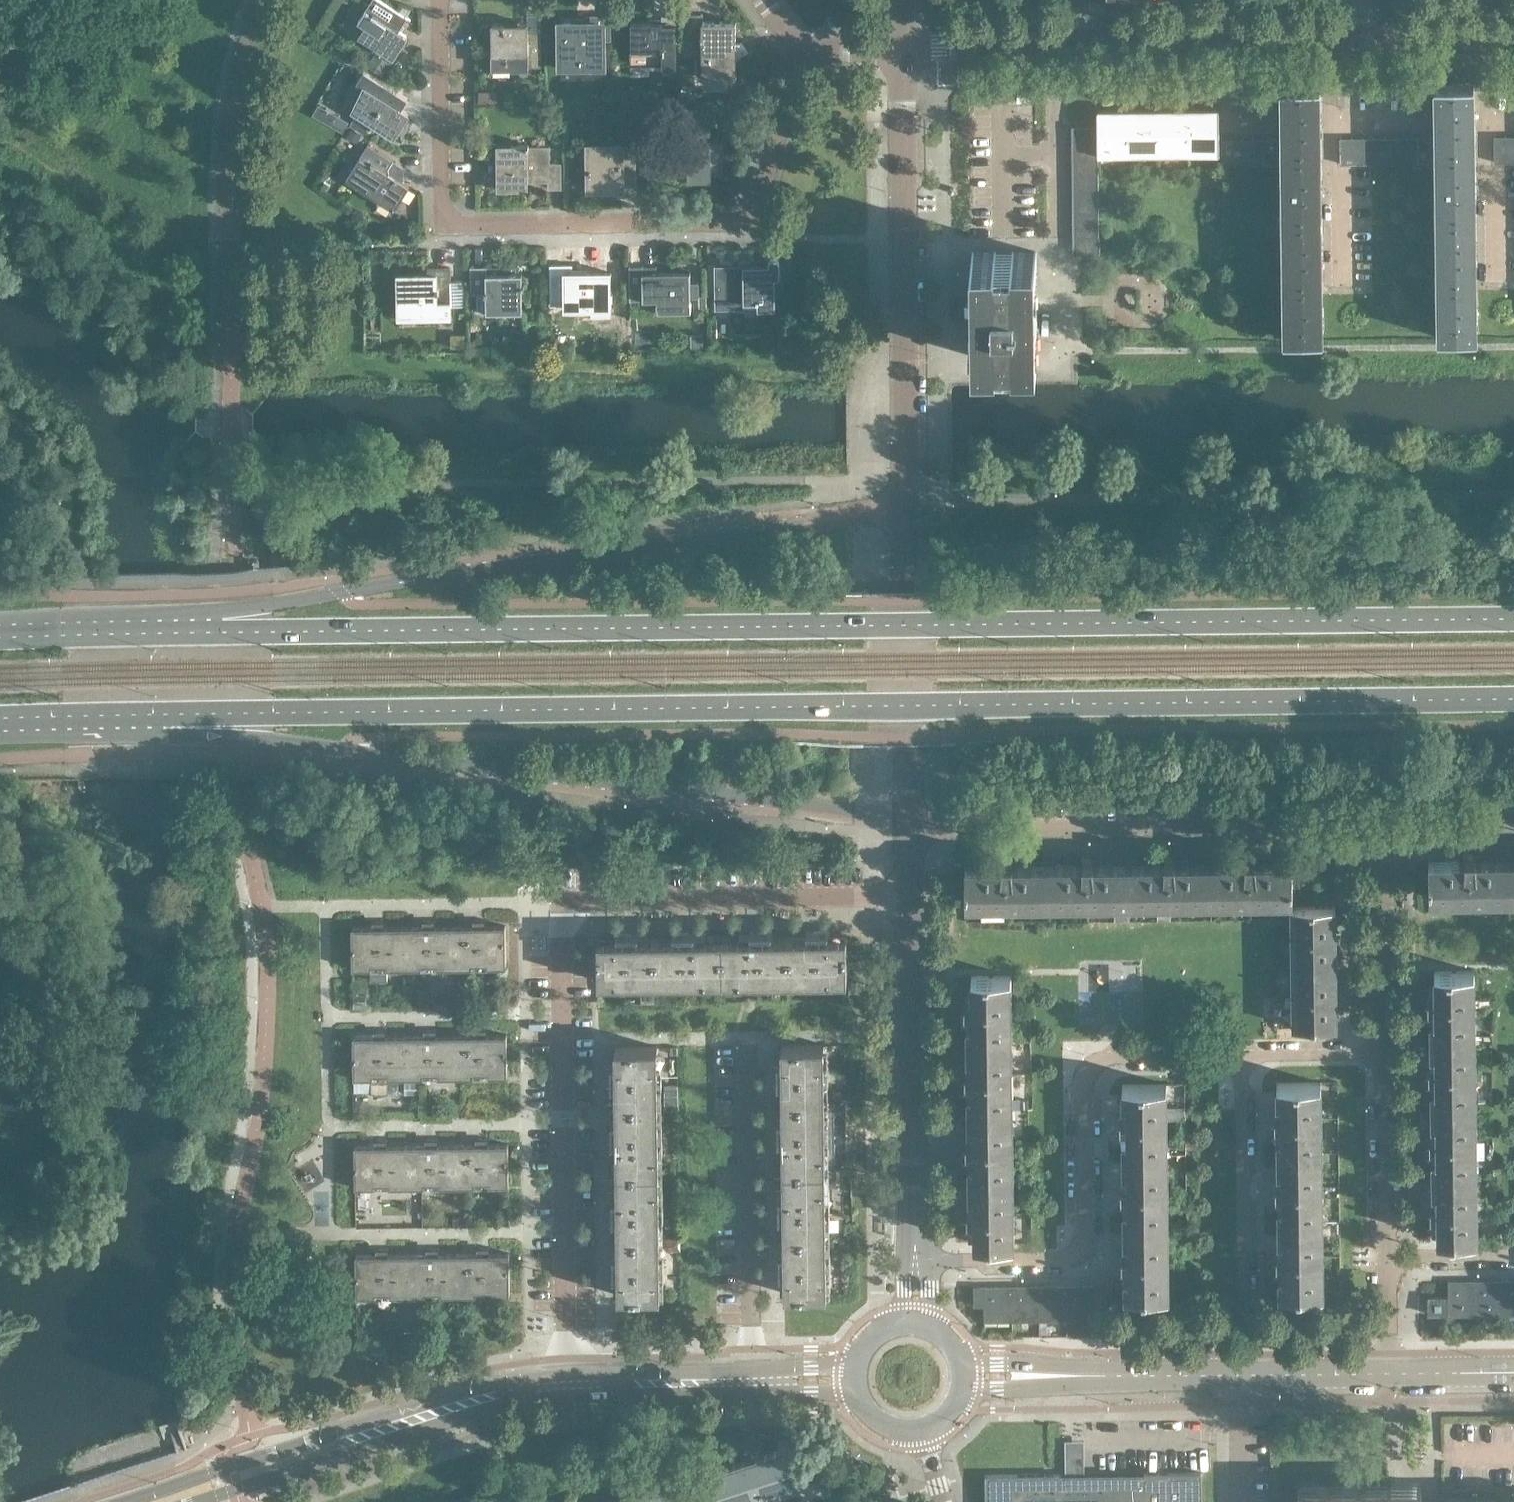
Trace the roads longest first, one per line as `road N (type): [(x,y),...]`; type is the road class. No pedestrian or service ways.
road 1 (secondary): [(154,715),(1513,697)]
road 2 (secondary): [(1513,619),(182,629)]
road 3 (secondary): [(154,715),(373,754),(909,820)]
road 4 (secondary): [(907,510),(391,583),(182,629)]
road 5 (residential): [(440,0),(444,206),(469,223),(746,215),(805,51)]
road 6 (residential): [(916,1260),(1079,1257),(1082,1085),(1093,1064),(1117,1055),(1242,1052)]
road 7 (unclassified): [(564,1384),(561,905)]
road 8 (unclassified): [(1380,823),(954,829),(909,820)]
road 9 (tertiary): [(907,510),(903,44)]
road 10 (tertiary): [(158,1501),(564,1384)]
road 11 (tertiary): [(916,1260),(911,896)]
road 12 (residential): [(911,896),(561,905)]
road 13 (unclassified): [(753,1380),(747,1041)]
road 14 (residential): [(1246,1374),(1242,1052)]
road 15 (tertiary): [(909,820),(907,510)]
road 16 (tertiary): [(1246,1374),(962,1377)]
road 17 (unclassified): [(1386,1051),(1380,823)]
road 18 (unclassified): [(1384,1255),(1386,1051)]
road 19 (unclassified): [(1057,239),(1059,41)]
road 20 (tertiary): [(564,1384),(753,1380)]
road 21 (secondary): [(182,629),(0,635)]
road 22 (tertiary): [(1229,39),(1059,41)]
road 23 (residential): [(1331,116),(1342,279)]
road 24 (residential): [(1483,118),(1483,169),(1495,180),(1496,276)]
road 25 (tertiary): [(1059,41),(903,44)]
road 26 (secondary): [(0,718),(154,715)]
road 27 (tertiary): [(1482,37),(1330,38)]
road 28 (tertiary): [(1391,1373),(1246,1374)]
road 29 (residential): [(1242,1052),(1386,1051)]
road 30 (unclassified): [(1513,819),(1380,823)]
road 31 (unclassified): [(1384,1255),(1513,1254)]
road 32 (tertiary): [(1513,1372),(1391,1373)]
road 33 (residential): [(1229,39),(1232,121),(1271,122)]

